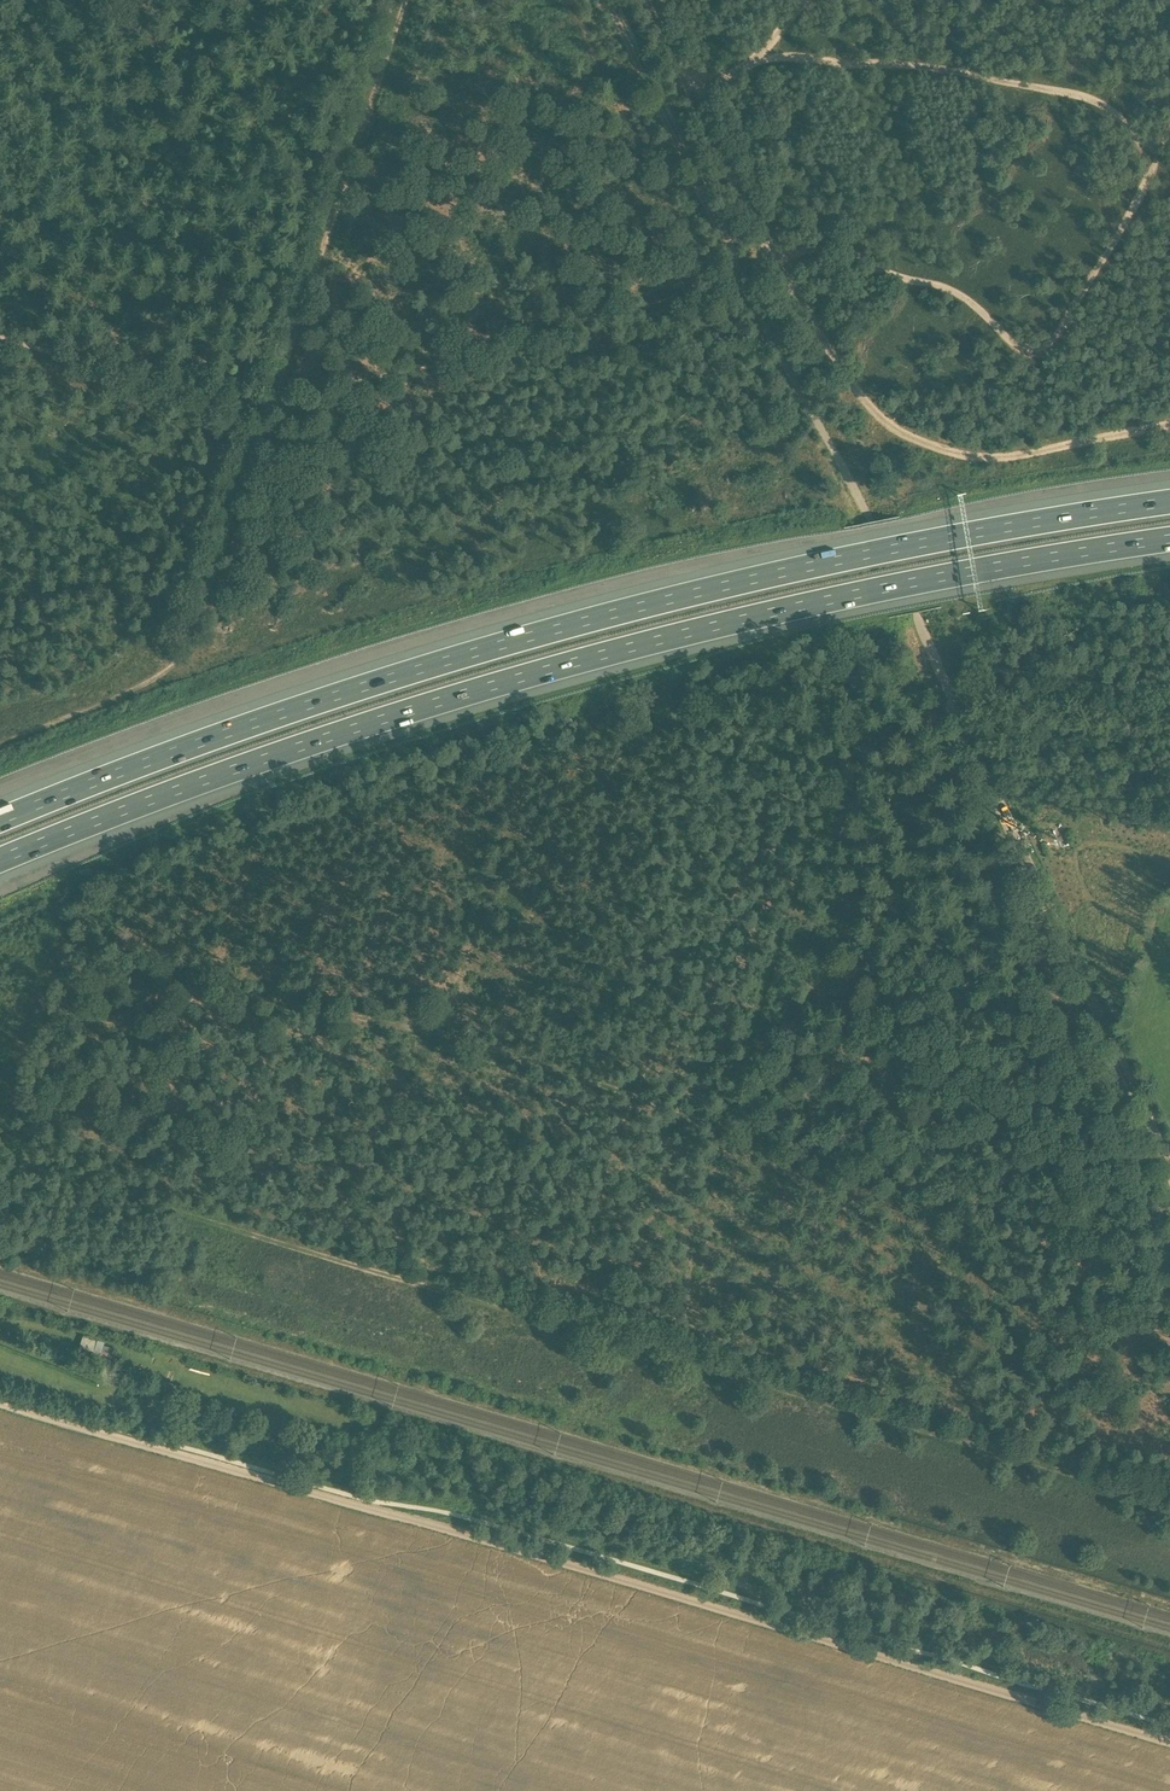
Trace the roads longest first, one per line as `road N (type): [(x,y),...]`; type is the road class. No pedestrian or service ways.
road 1 (track): [(1169,1504),(22,1164),(23,1136),(100,908),(143,872),(677,715),(911,726),(960,710)]
road 2 (track): [(1169,1743),(0,1404)]
road 3 (motorway): [(0,860),(403,712),(601,655),(880,588),(1169,539)]
road 4 (motorway): [(1169,503),(856,556),(578,622),(251,722),(0,818)]
road 5 (track): [(86,959),(461,1040),(1125,1245),(1169,1241)]
road 6 (track): [(778,258),(843,248),(889,275),(952,290),(1015,347),(1041,350),(1124,224),(1169,127)]
road 7 (track): [(960,710),(1169,1162)]
road 8 (track): [(778,258),(835,365),(875,410),(921,441),(988,457),(1169,424)]
road 9 (track): [(266,404),(738,274)]
road 10 (track): [(738,274),(871,522),(948,687)]
road 11 (track): [(756,59),(951,71),(1092,100),(1117,113),(1151,168)]
road 12 (track): [(404,0),(266,404)]
road 13 (track): [(838,722),(721,1125)]
road 14 (track): [(606,0),(738,274)]
road 15 (track): [(0,335),(266,404)]
road 16 (track): [(266,404),(187,650)]
road 17 (track): [(0,746),(147,682),(187,650),(229,657)]
road 18 (track): [(1169,697),(995,669),(948,687)]
road 19 (track): [(692,97),(778,258)]
road 20 (track): [(811,0),(756,59),(692,97)]

